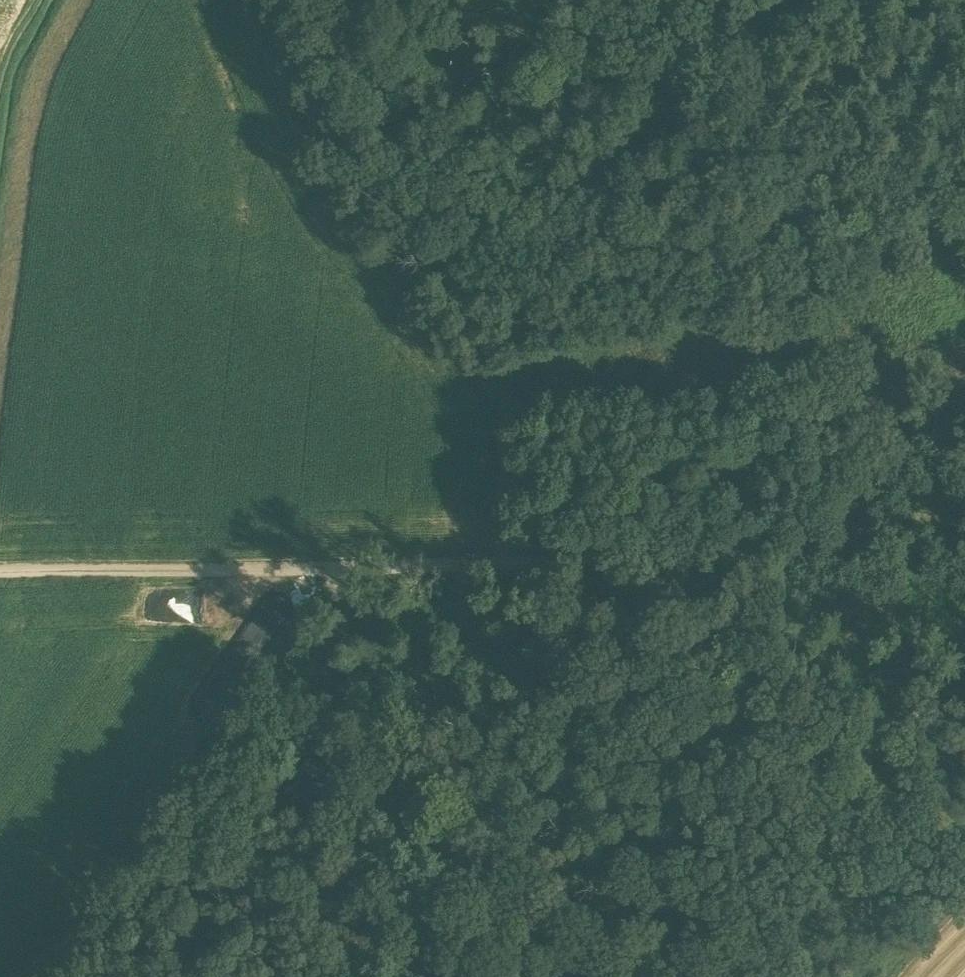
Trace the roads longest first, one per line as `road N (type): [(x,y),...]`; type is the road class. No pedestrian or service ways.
road 1 (track): [(504,567),(496,386),(340,195),(255,0)]
road 2 (track): [(341,572),(50,976)]
road 3 (track): [(964,822),(727,564)]
road 4 (track): [(0,576),(341,572)]
road 5 (track): [(727,564),(964,545)]
road 6 (track): [(504,567),(727,564)]
road 7 (track): [(0,187),(17,92),(65,0)]
road 8 (track): [(341,572),(504,567)]

